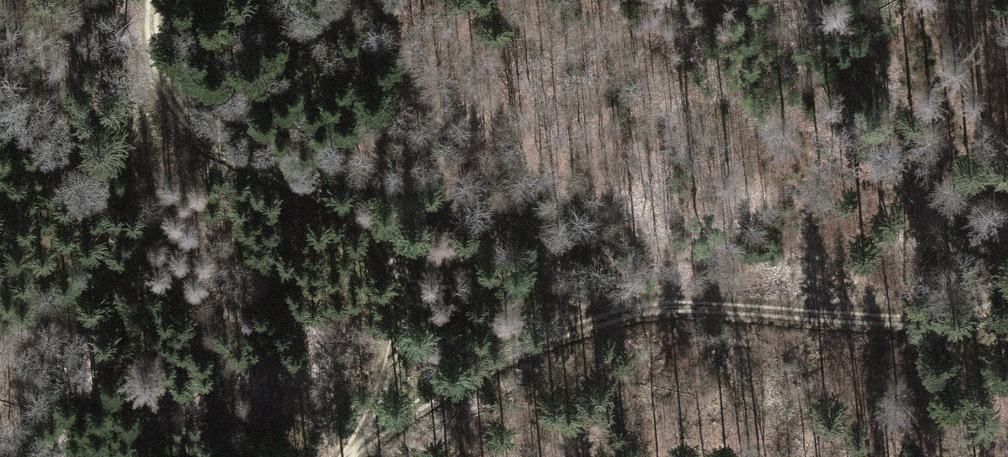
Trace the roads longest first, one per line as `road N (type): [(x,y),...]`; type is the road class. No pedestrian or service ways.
road 1 (track): [(148,0),(149,78),(203,145),(499,274),(644,311),(878,317),(1007,303)]
road 2 (track): [(354,449),(489,363),(644,311)]
road 3 (track): [(386,226),(399,325),(346,456)]

